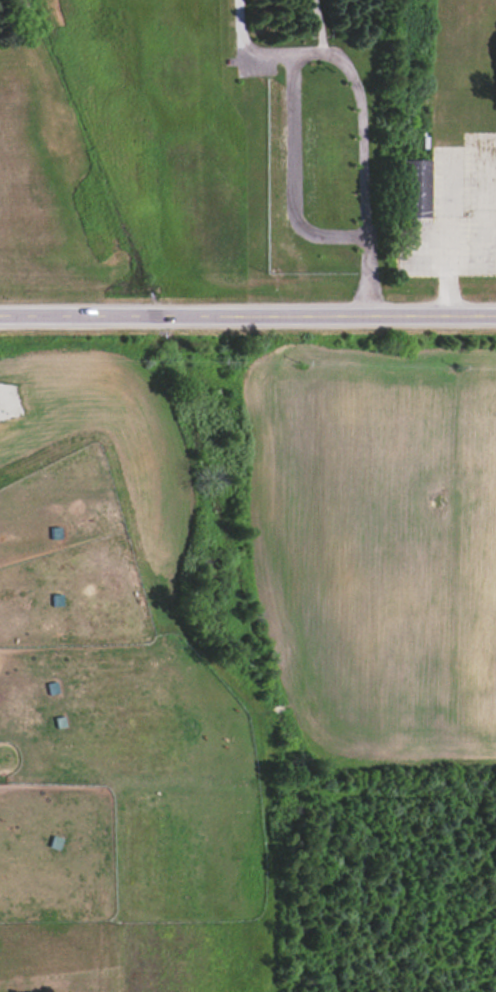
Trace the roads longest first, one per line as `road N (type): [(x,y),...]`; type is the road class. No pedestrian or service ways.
road 1 (tertiary): [(495,313),(0,315)]

